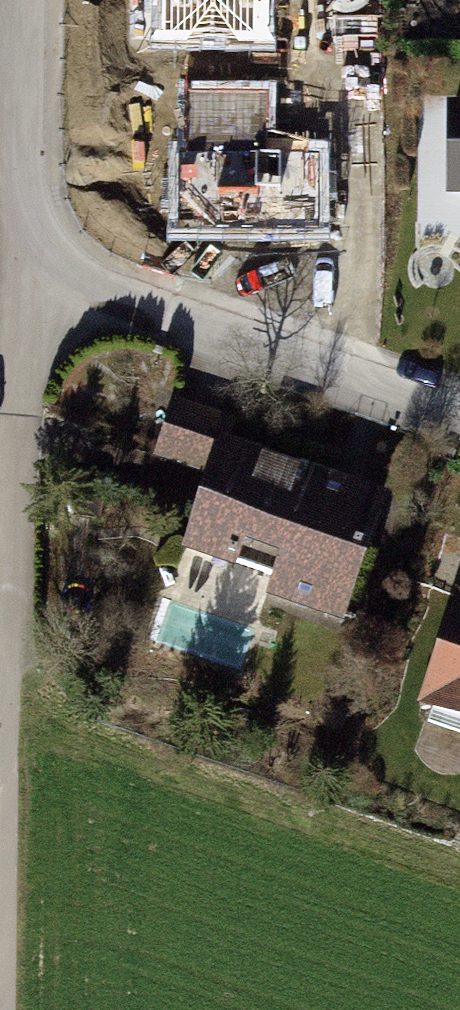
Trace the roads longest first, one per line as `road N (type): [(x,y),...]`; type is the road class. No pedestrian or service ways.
road 1 (track): [(6,694),(459,860)]
road 2 (residential): [(22,270),(459,419)]
road 3 (residential): [(22,270),(6,694)]
road 4 (track): [(6,694),(3,1009)]
road 5 (residential): [(26,0),(22,270)]

